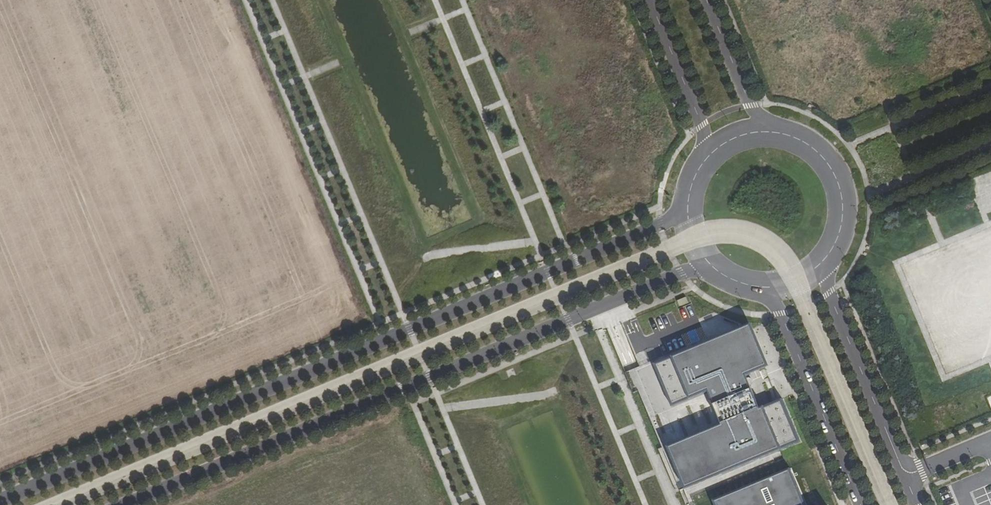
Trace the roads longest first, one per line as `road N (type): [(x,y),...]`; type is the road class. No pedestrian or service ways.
road 1 (unclassified): [(687,211),(0,501)]
road 2 (unclassified): [(128,504),(682,274),(715,270)]
road 3 (unclassified): [(918,504),(818,264)]
road 4 (unclassified): [(751,286),(781,314),(860,504)]
road 5 (unclassified): [(650,0),(702,125),(706,159)]
road 6 (unclassified): [(818,264),(832,245),(839,198),(818,156),(777,134)]
road 7 (unclassified): [(777,134),(750,105),(707,0)]

